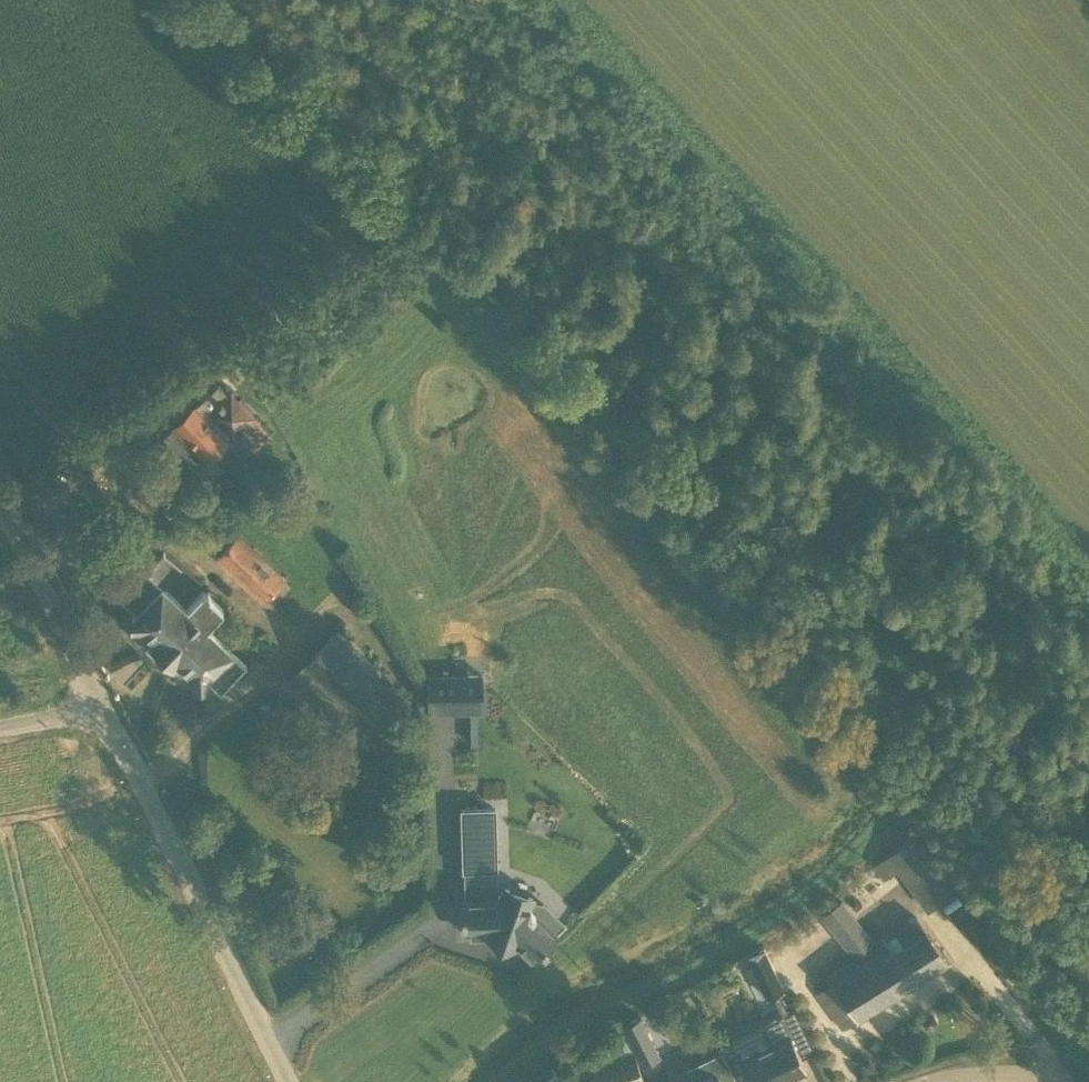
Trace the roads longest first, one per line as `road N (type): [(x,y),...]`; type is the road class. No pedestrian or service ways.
road 1 (unclassified): [(285,1081),(106,708)]
road 2 (unclassified): [(106,708),(0,495)]

